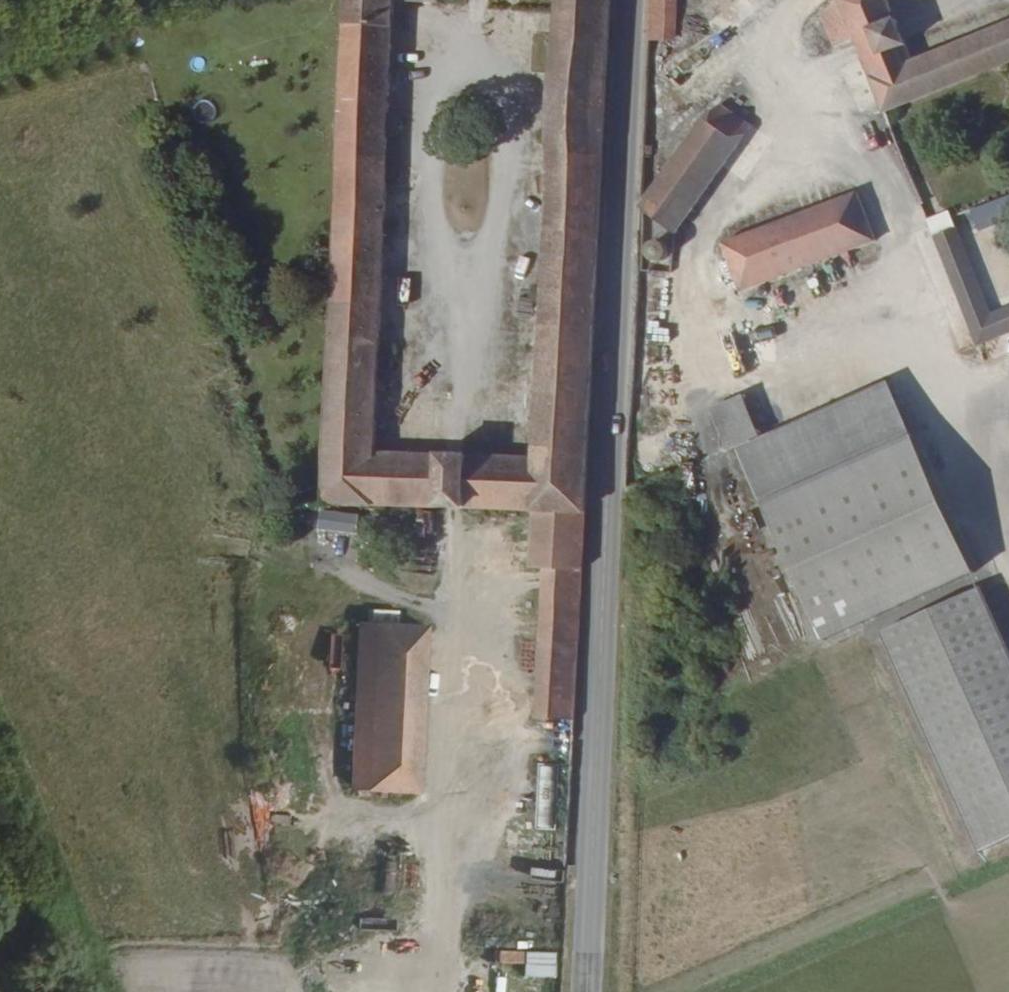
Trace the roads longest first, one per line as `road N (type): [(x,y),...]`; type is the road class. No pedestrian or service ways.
road 1 (secondary): [(584,991),(630,0)]

